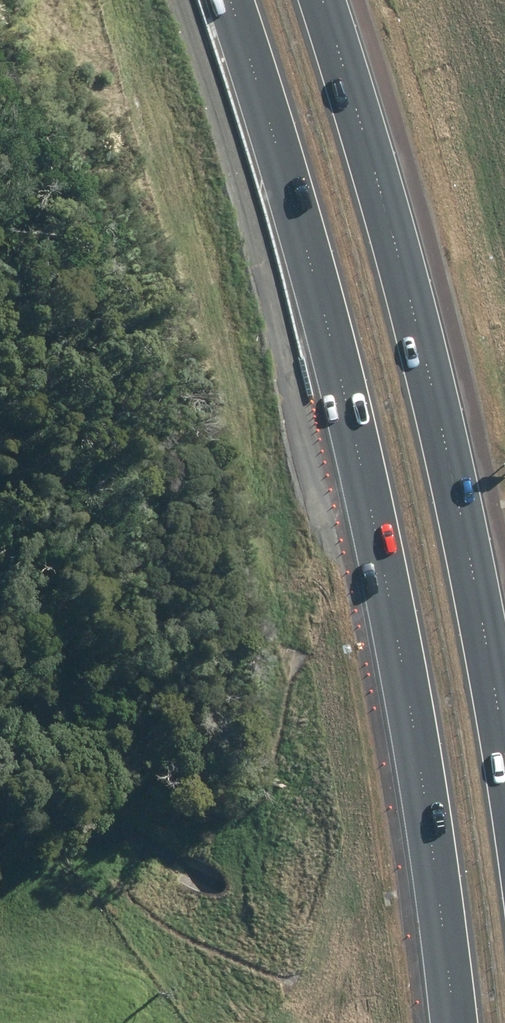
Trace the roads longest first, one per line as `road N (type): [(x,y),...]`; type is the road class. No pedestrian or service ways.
road 1 (motorway): [(453,1022),(402,679),(357,445),(272,129),(227,0)]
road 2 (motorway): [(323,0),(414,319),(482,612),(504,755)]

